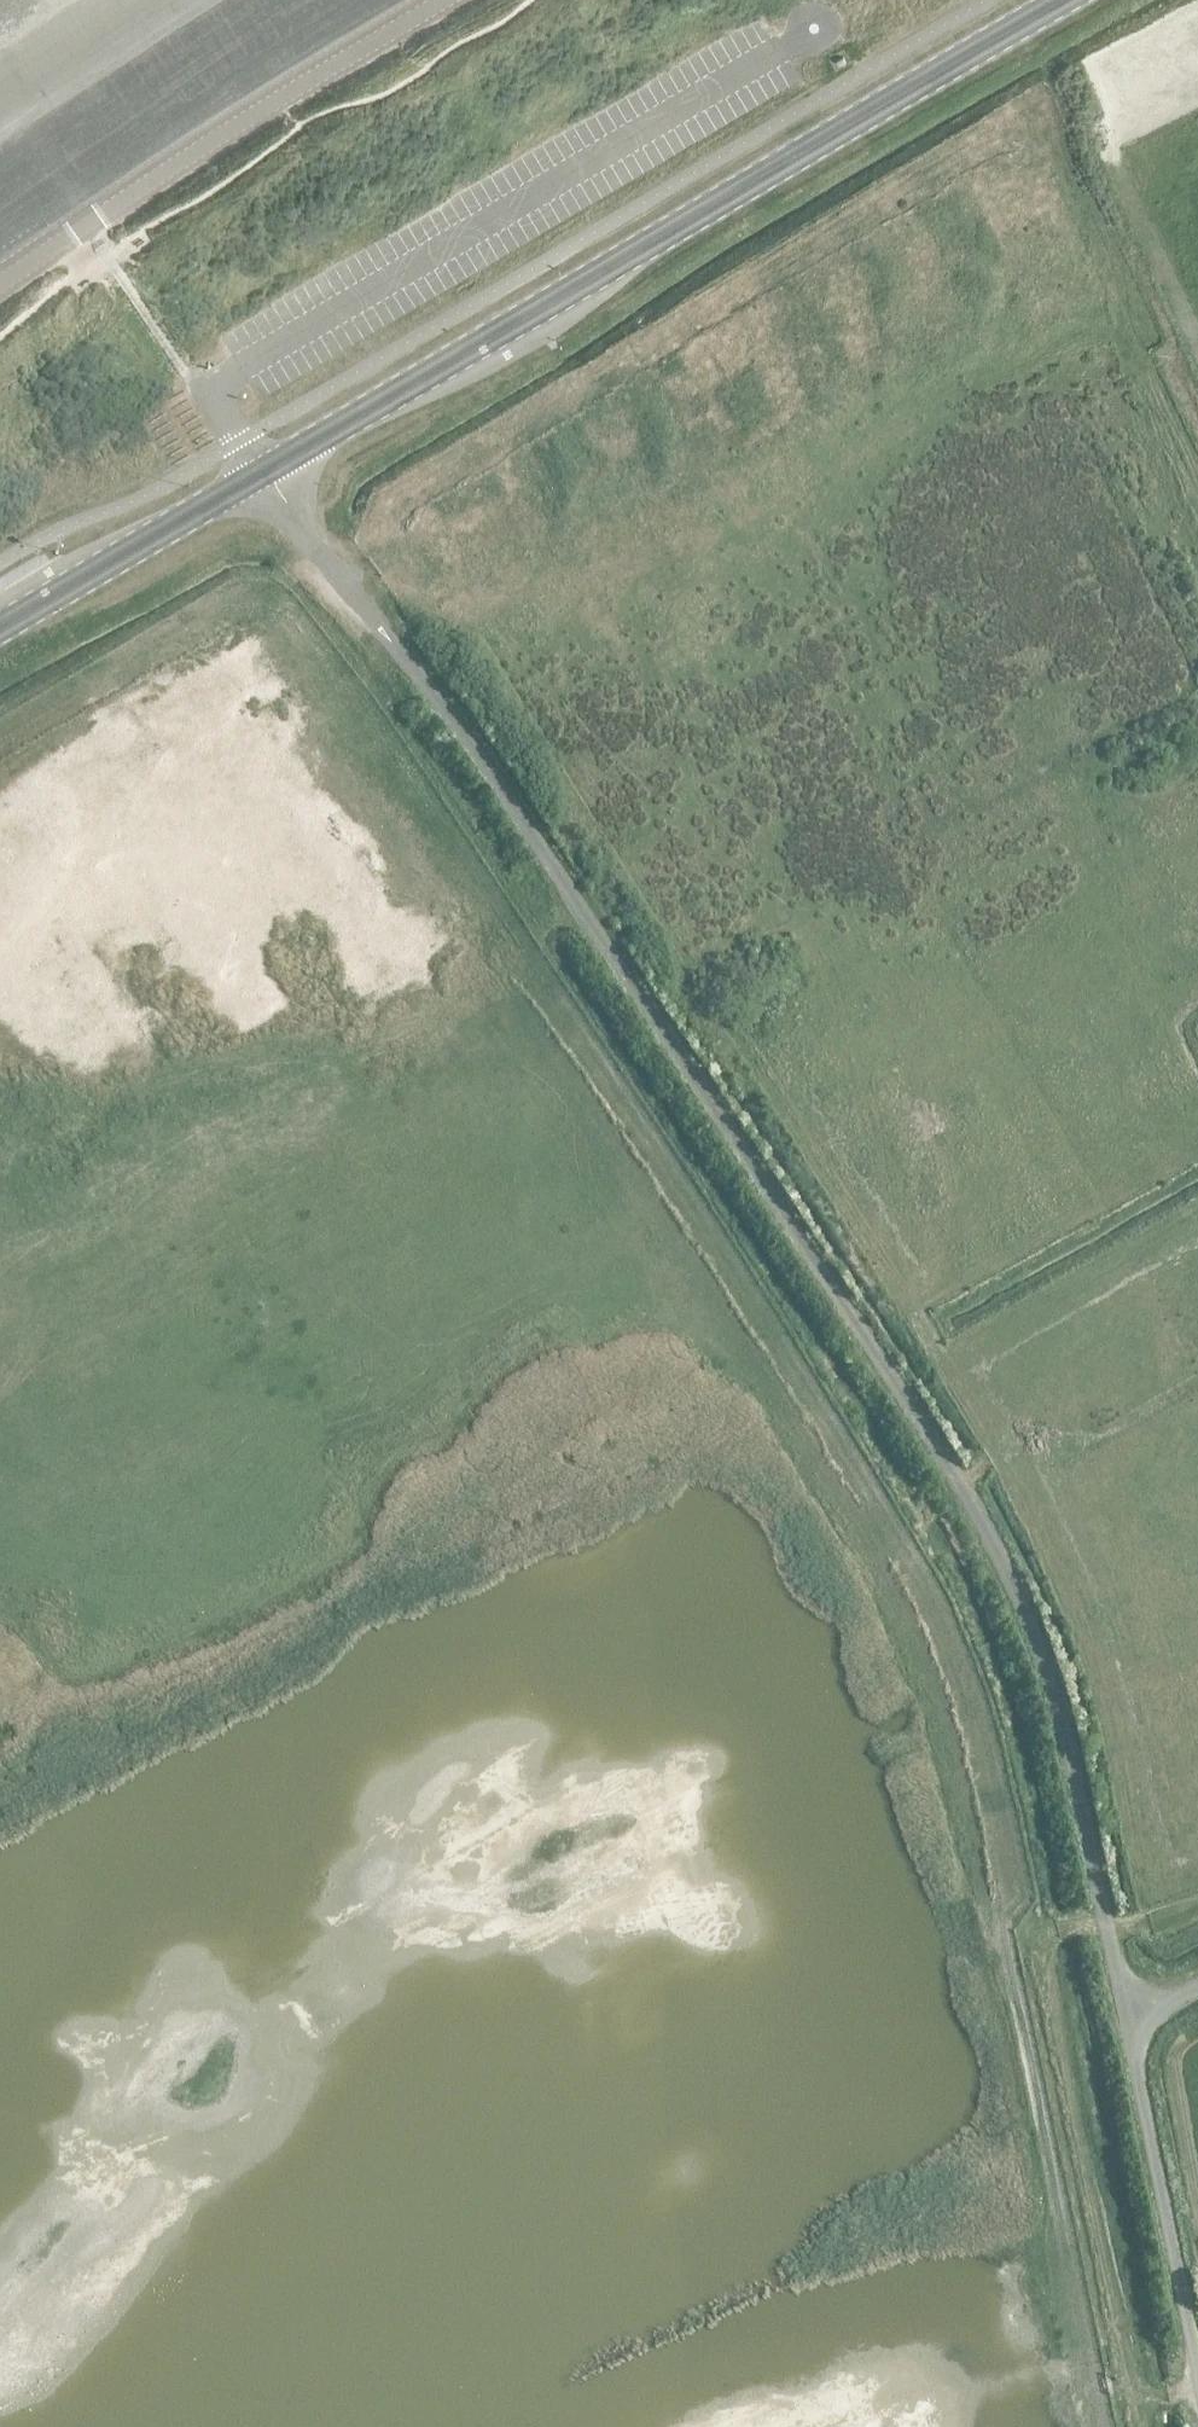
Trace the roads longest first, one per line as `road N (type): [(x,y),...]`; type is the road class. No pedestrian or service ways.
road 1 (unclassified): [(1134,2024),(1073,1746),(992,1537),(451,715),(261,472)]
road 2 (secondary): [(261,472),(1059,0)]
road 3 (unclassified): [(448,0),(179,164),(0,287)]
road 4 (unclassified): [(1197,2334),(1134,2024)]
road 5 (secondary): [(0,626),(261,472)]

